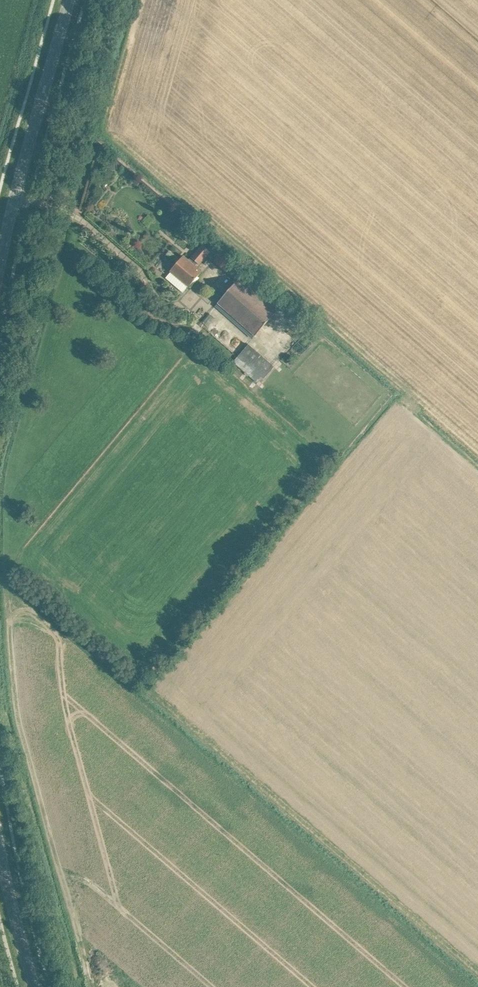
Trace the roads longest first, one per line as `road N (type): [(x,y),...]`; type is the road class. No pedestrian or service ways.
road 1 (secondary): [(0,268),(70,0)]

